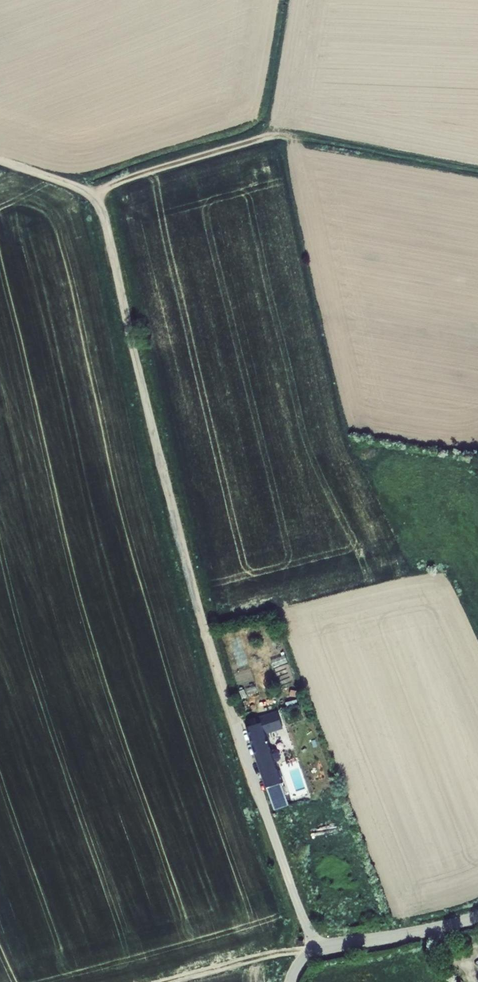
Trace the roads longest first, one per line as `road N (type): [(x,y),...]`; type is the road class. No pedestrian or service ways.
road 1 (track): [(95,196),(208,625),(315,951)]
road 2 (track): [(0,164),(95,196),(265,138)]
road 3 (unclassified): [(315,951),(477,915)]

